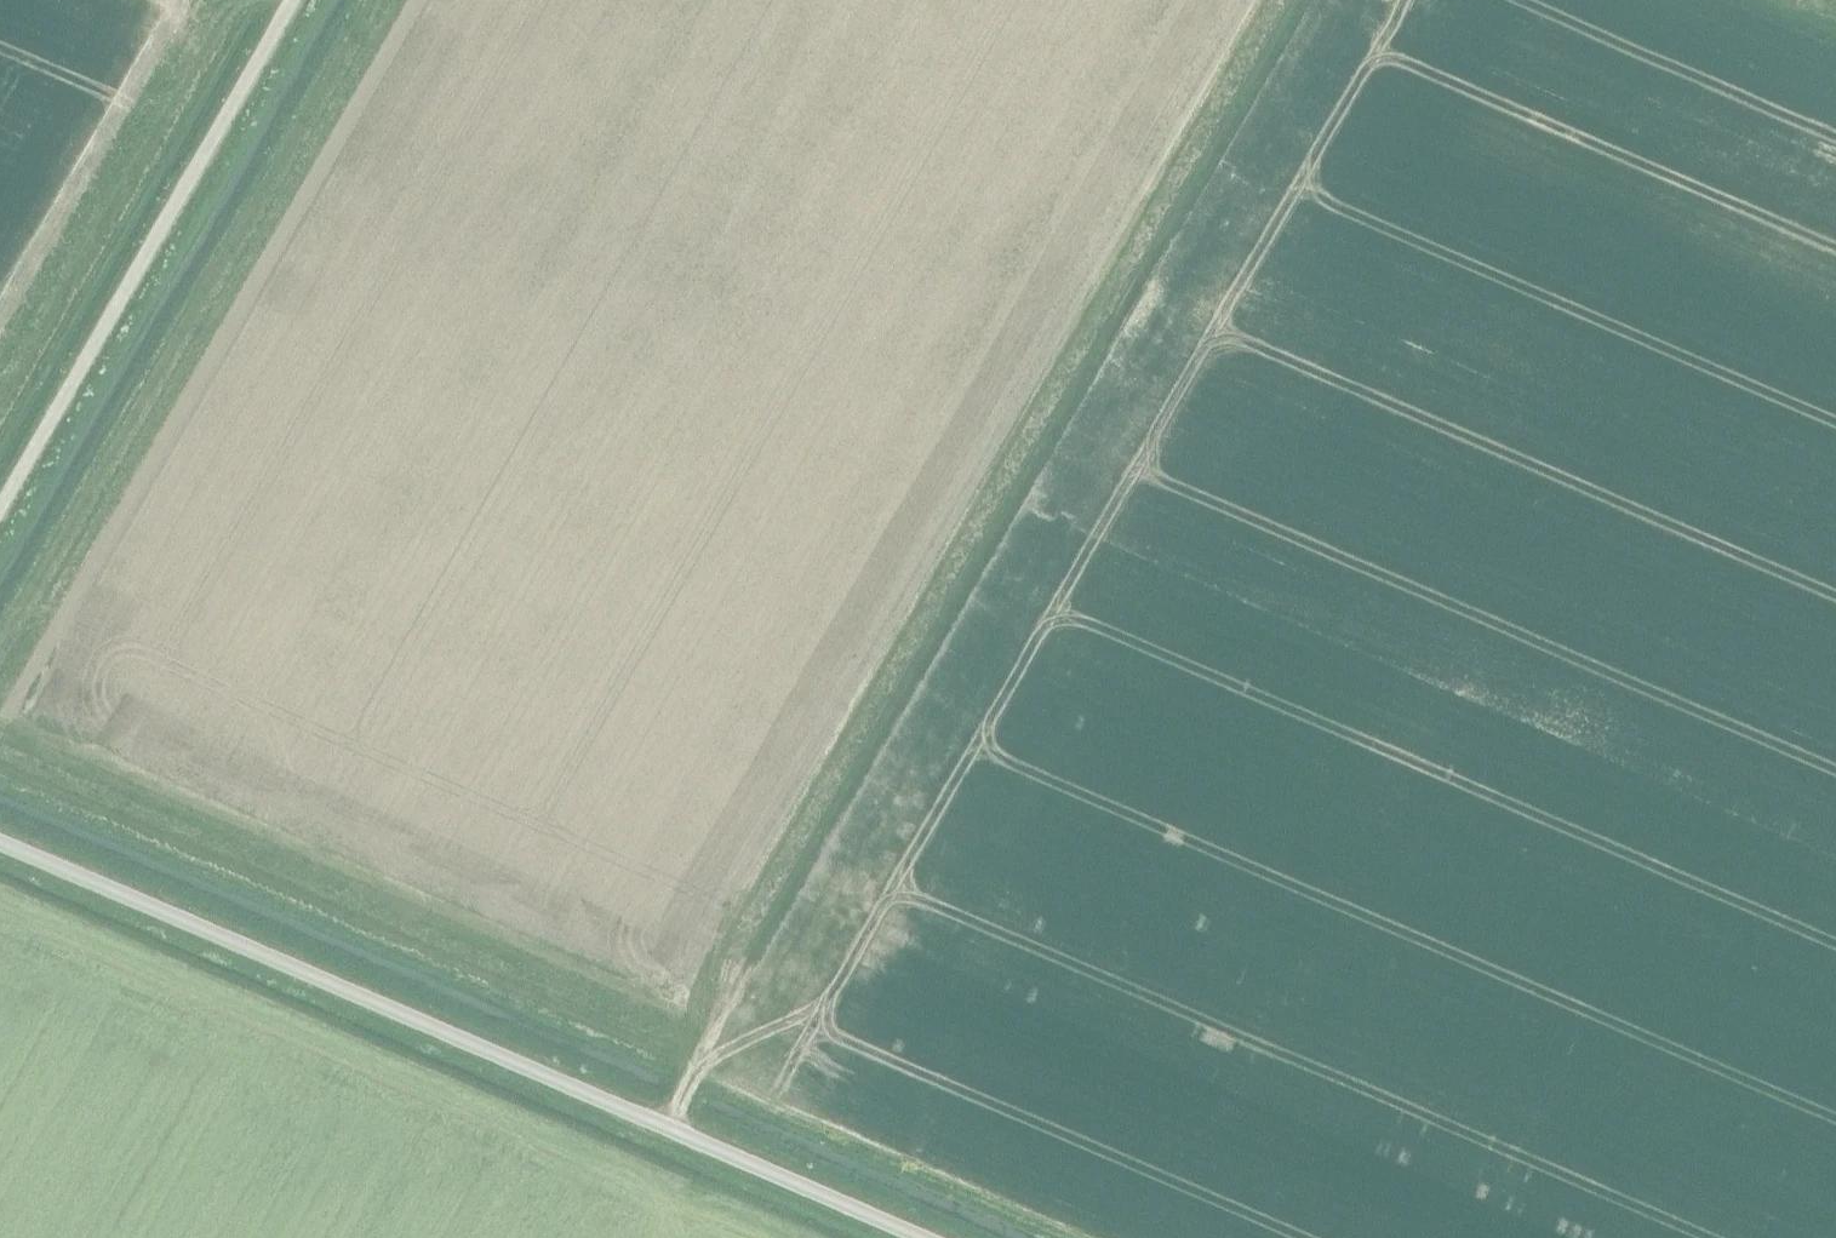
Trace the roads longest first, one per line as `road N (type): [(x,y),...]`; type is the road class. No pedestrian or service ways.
road 1 (unclassified): [(920,1237),(0,842)]
road 2 (unclassified): [(0,511),(294,0)]

